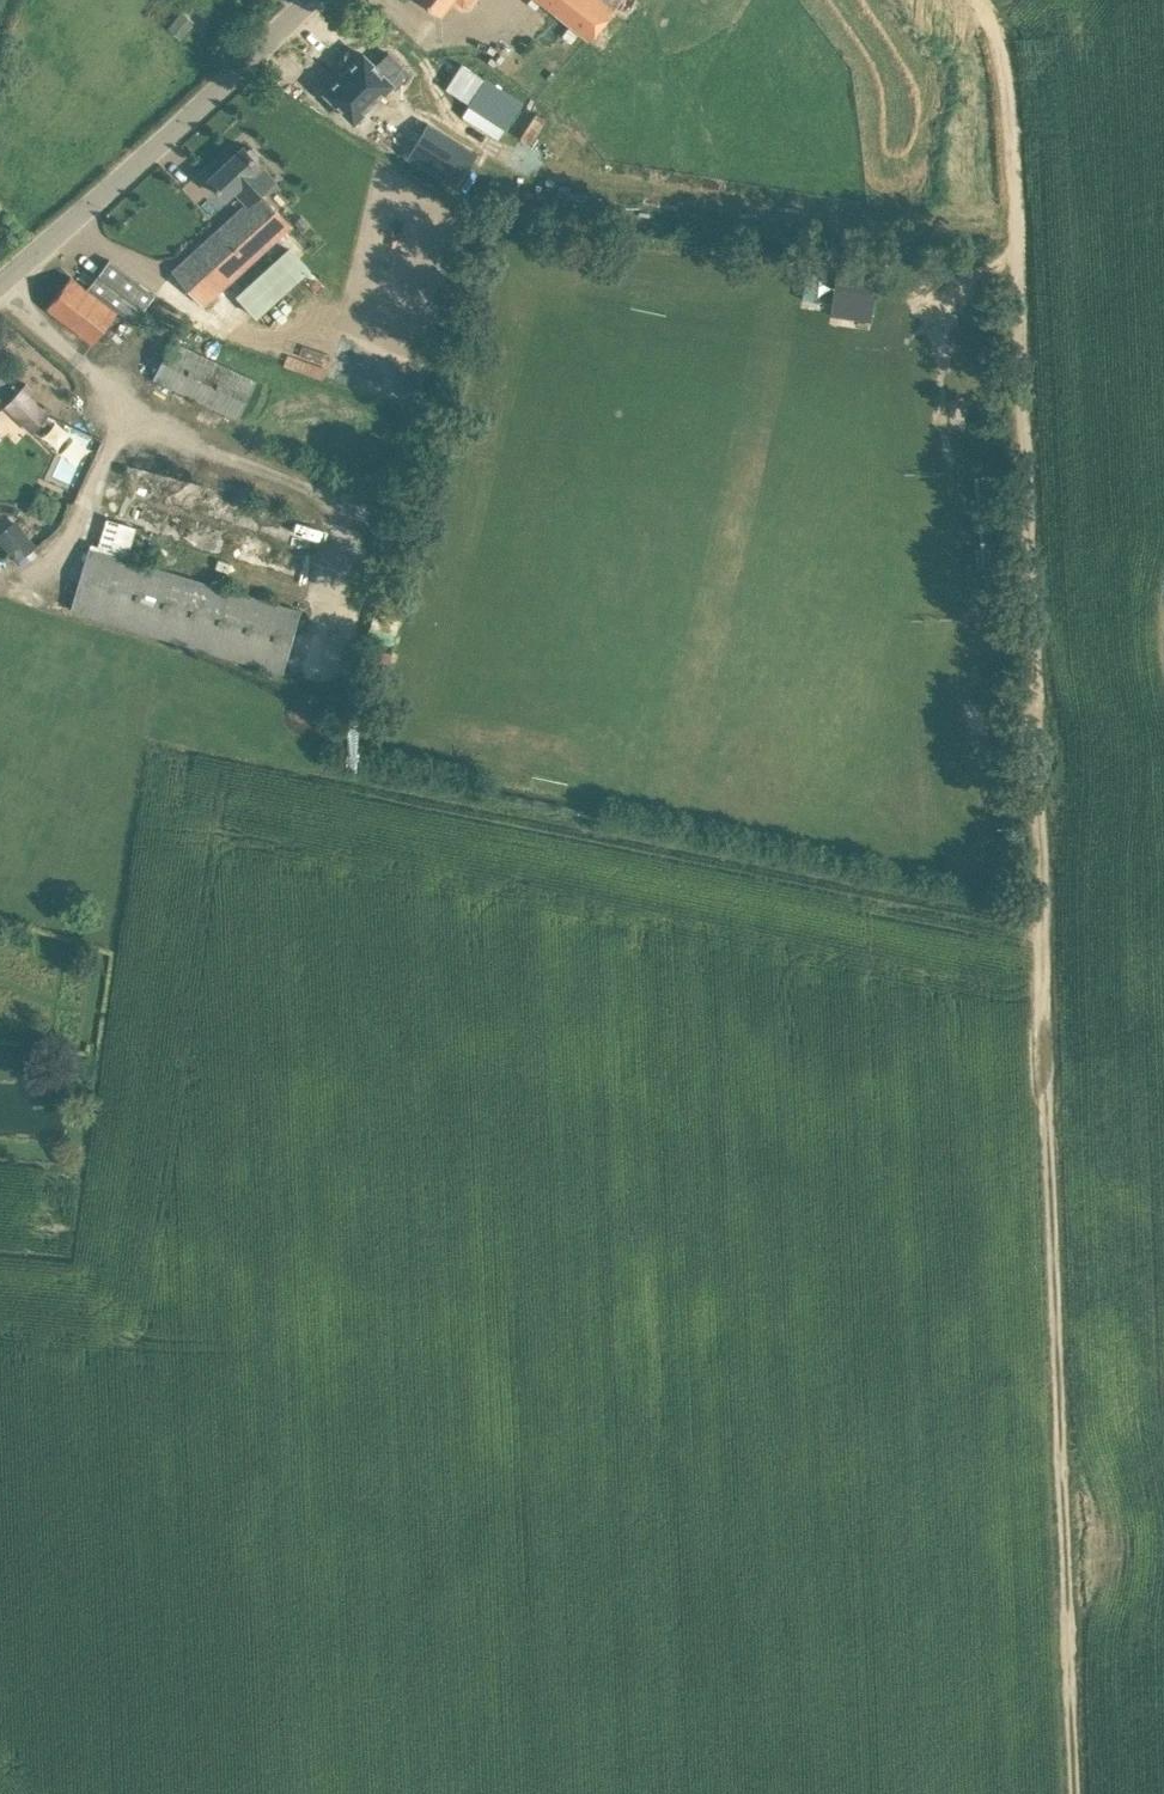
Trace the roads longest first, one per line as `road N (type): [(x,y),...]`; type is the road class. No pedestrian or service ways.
road 1 (track): [(1071,1793),(1035,979),(1042,897),(1037,765),(1009,227),(1001,87),(974,0)]
road 2 (tertiary): [(313,0),(0,282)]

